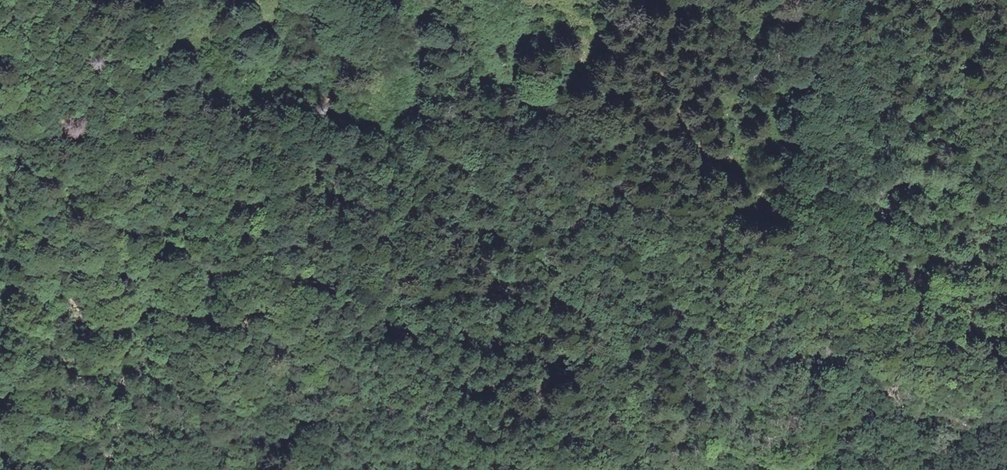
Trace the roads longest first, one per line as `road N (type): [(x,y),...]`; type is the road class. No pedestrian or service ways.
road 1 (track): [(1006,313),(905,303),(873,324),(808,299),(734,330),(714,330),(582,276),(551,273),(541,278),(529,324),(524,405)]

